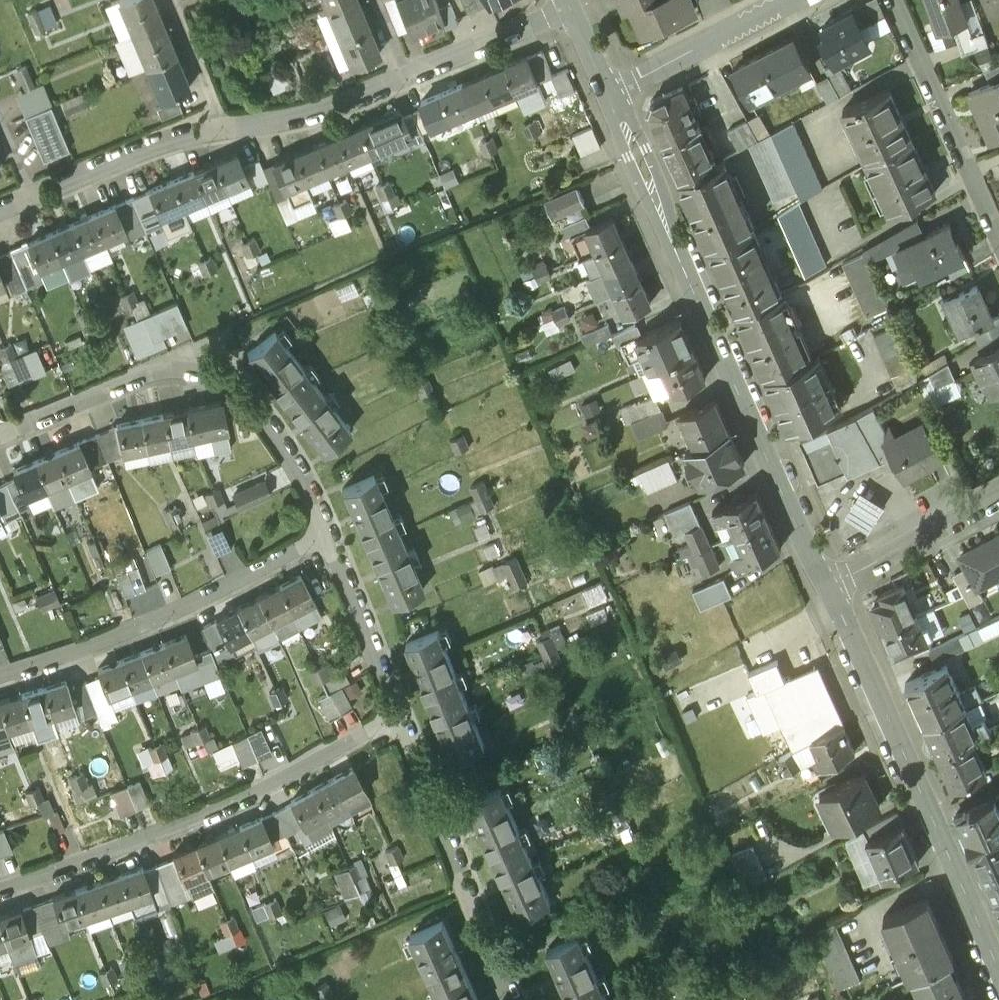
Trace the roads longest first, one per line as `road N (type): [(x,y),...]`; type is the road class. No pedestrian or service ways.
road 1 (residential): [(569,6),(306,116),(164,139),(0,209)]
road 2 (tertiary): [(827,589),(603,87)]
road 3 (residential): [(401,717),(253,795),(0,892)]
road 4 (residential): [(330,531),(296,464),(235,390),(182,371),(153,370),(0,437)]
road 5 (tertiary): [(998,967),(827,589)]
road 6 (residential): [(0,677),(161,621),(330,531)]
road 7 (residential): [(515,999),(401,717)]
road 8 (residential): [(895,0),(998,245)]
road 9 (residential): [(401,717),(330,531)]
road 10 (residential): [(782,0),(603,87)]
road 11 (residential): [(998,499),(827,589)]

